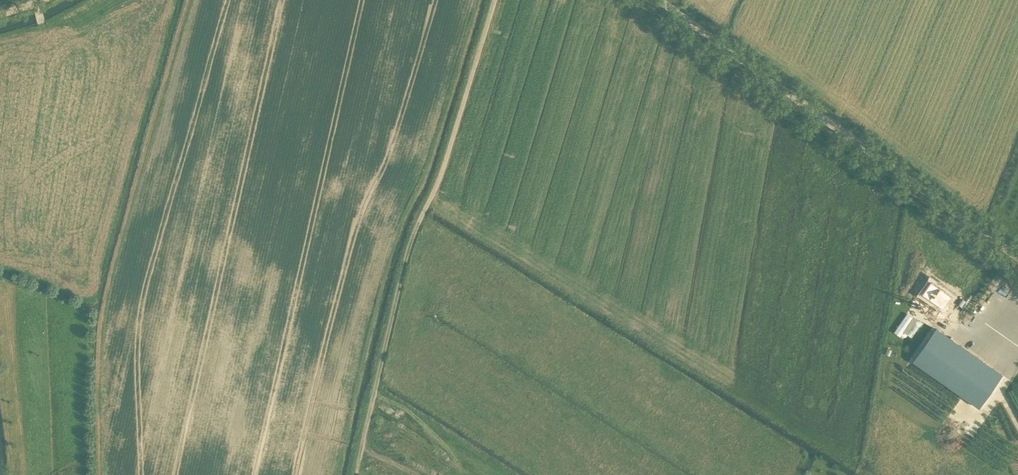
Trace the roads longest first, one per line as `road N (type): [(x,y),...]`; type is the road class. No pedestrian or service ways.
road 1 (unclassified): [(493,0),(408,253),(353,474)]
road 2 (unclassified): [(1017,274),(644,0)]

